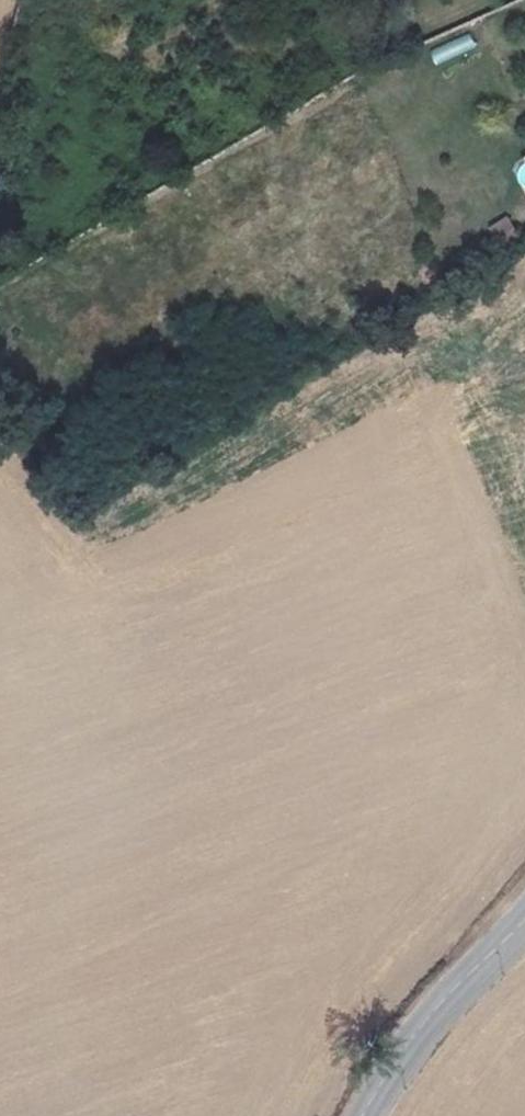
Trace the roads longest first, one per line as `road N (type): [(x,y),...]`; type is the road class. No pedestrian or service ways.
road 1 (tertiary): [(366,1115),(442,1003),(524,917)]

